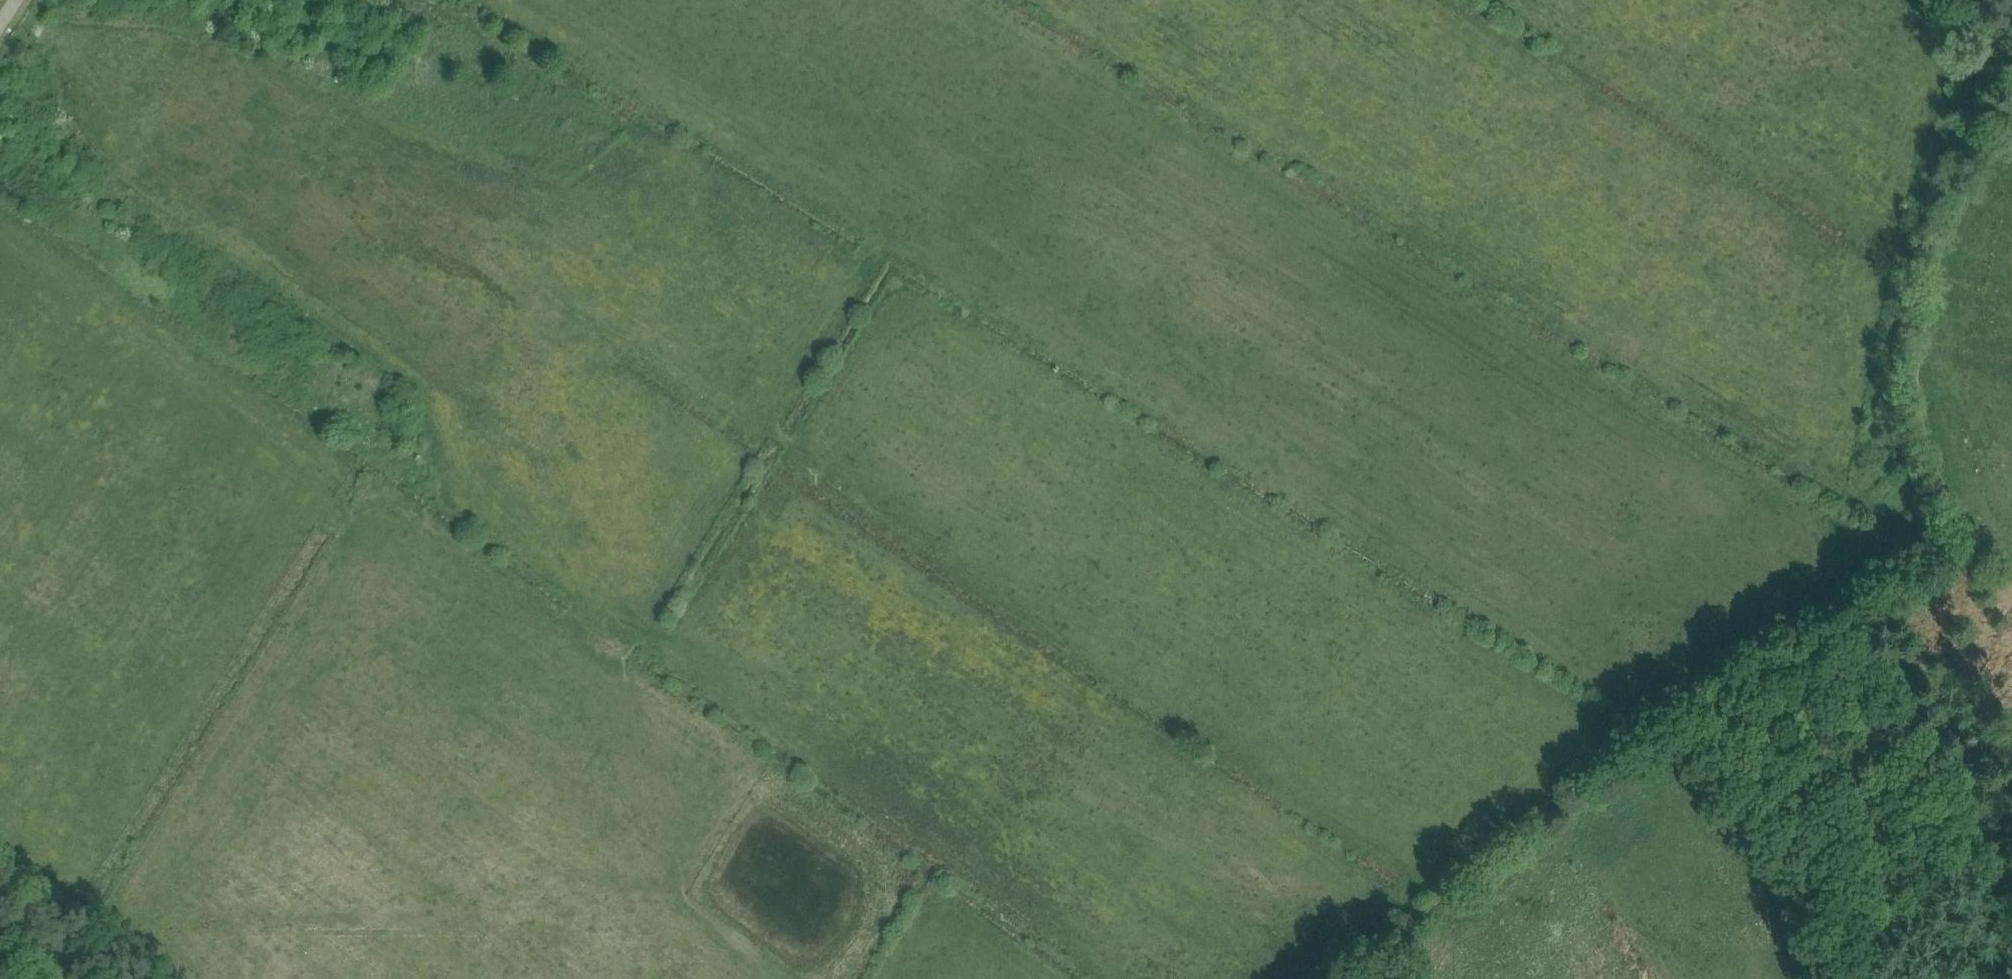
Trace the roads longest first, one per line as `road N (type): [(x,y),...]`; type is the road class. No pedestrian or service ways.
road 1 (track): [(1355,978),(1636,739),(1954,547)]
road 2 (track): [(142,978),(0,881)]

